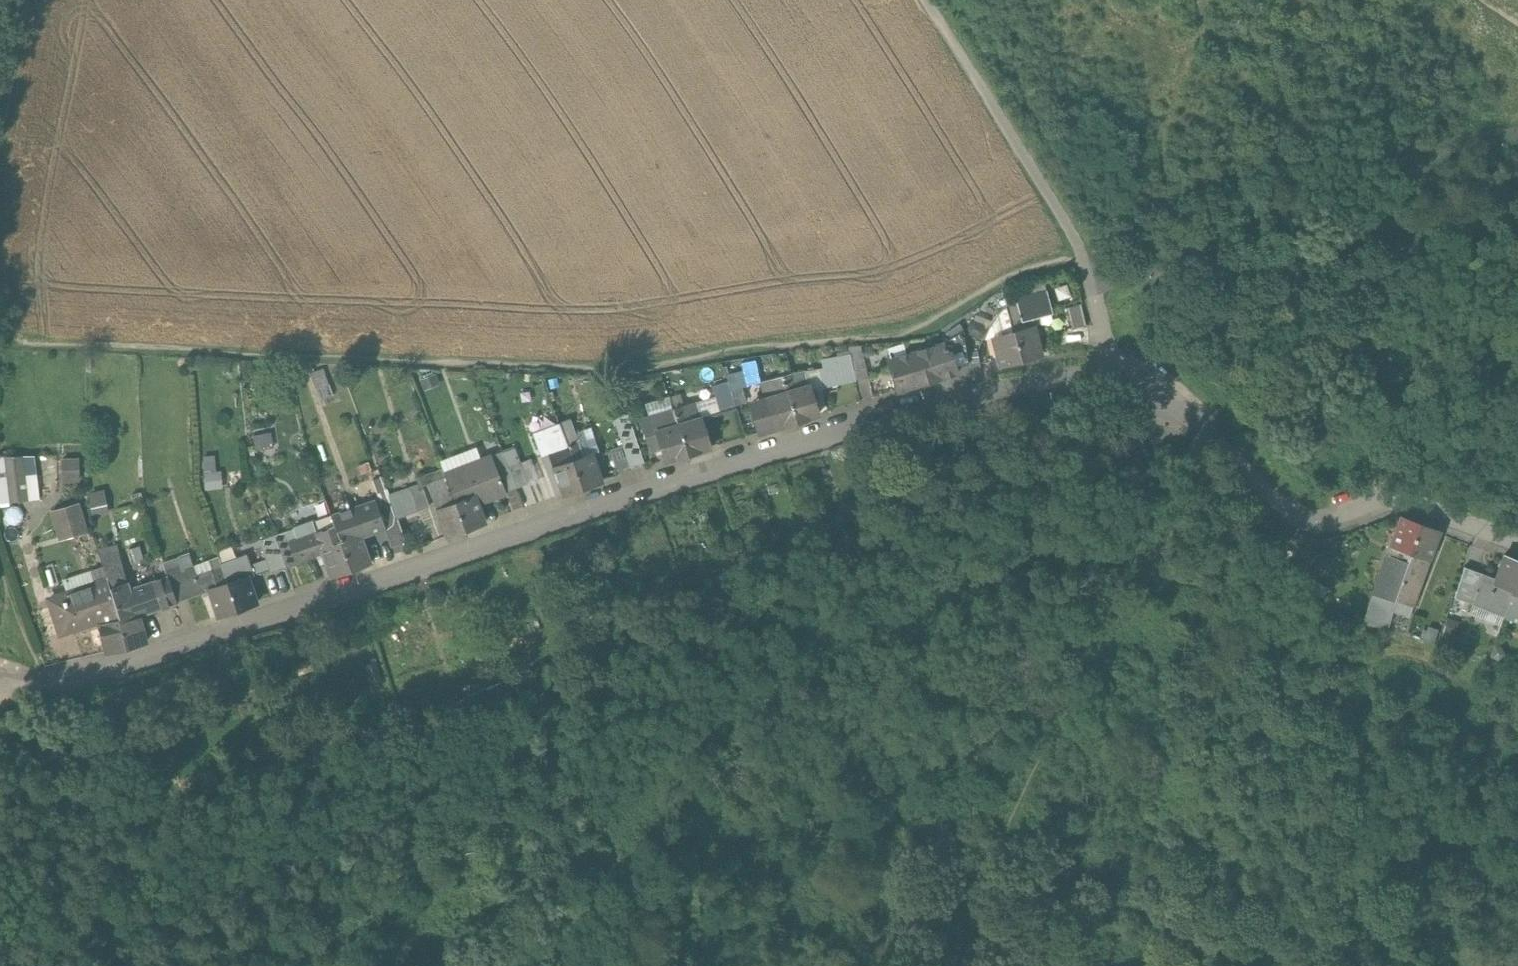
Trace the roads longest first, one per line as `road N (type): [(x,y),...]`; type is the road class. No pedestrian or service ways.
road 1 (residential): [(40,682),(129,667),(935,402),(1073,377),(1114,376),(1178,407),(1298,513),(1320,517),(1413,494),(1517,532)]

